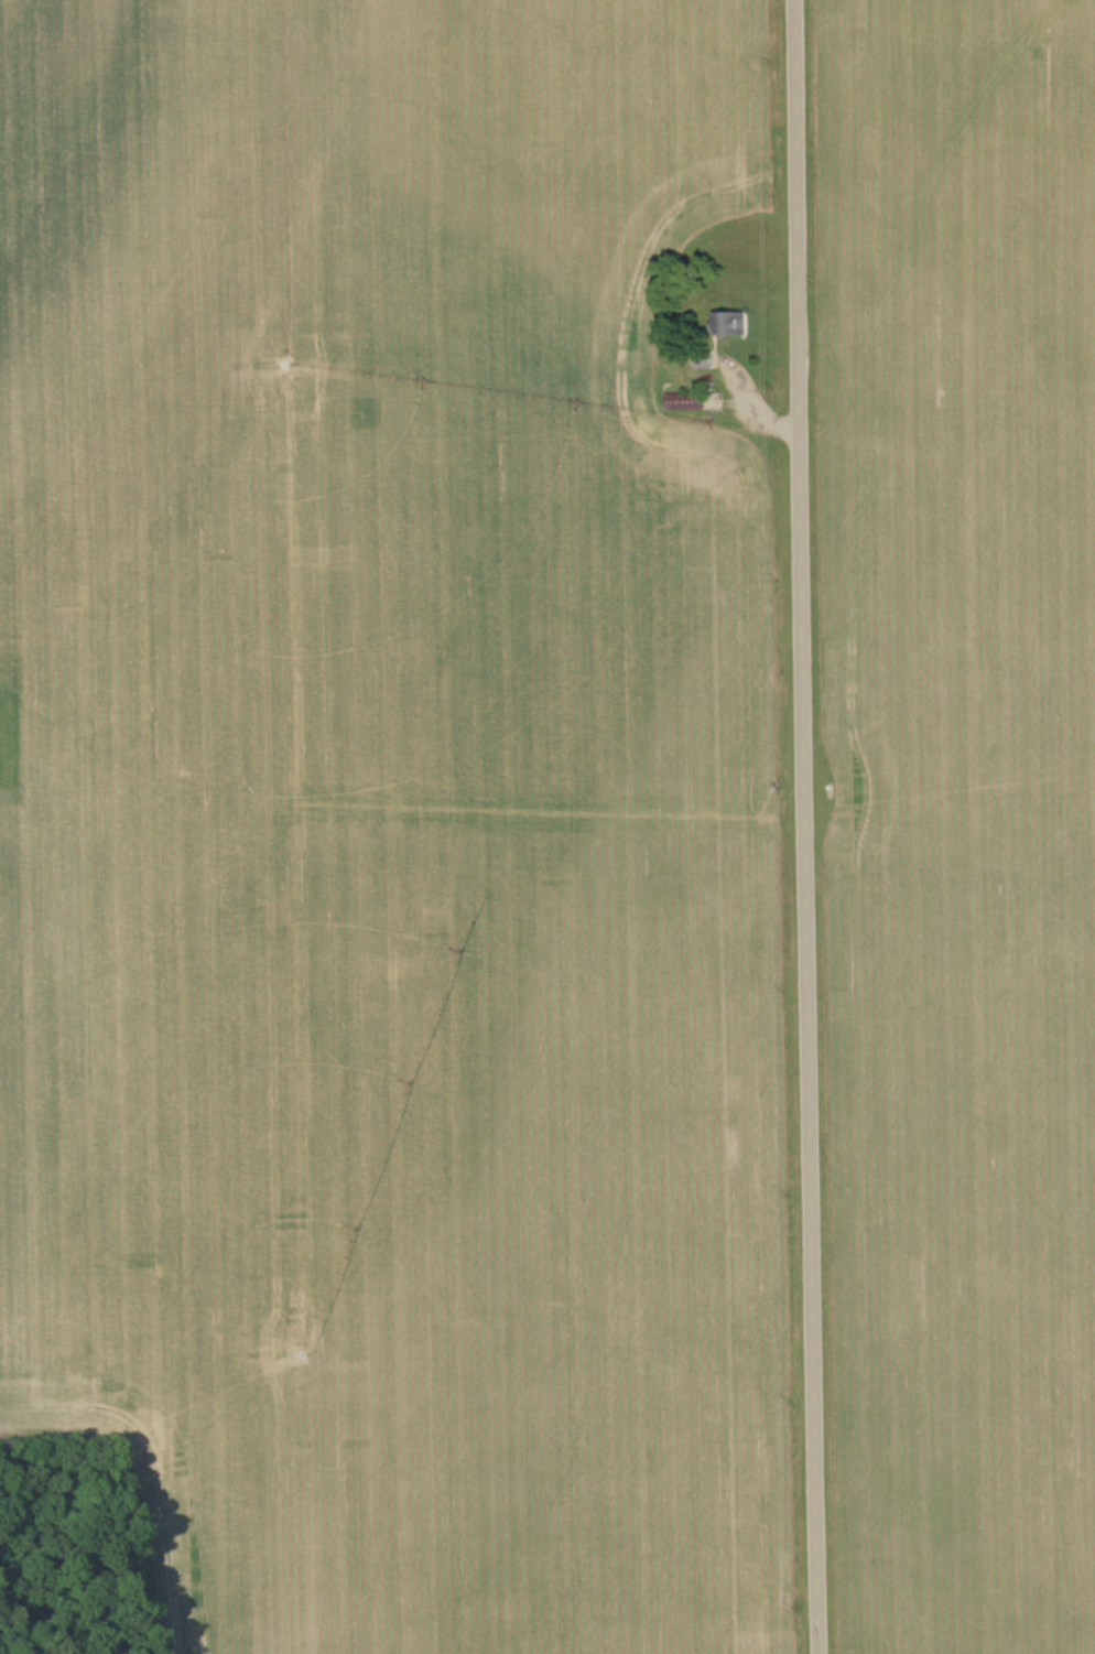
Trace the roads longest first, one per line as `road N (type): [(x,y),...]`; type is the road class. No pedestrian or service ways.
road 1 (tertiary): [(818,1653),(792,0)]

